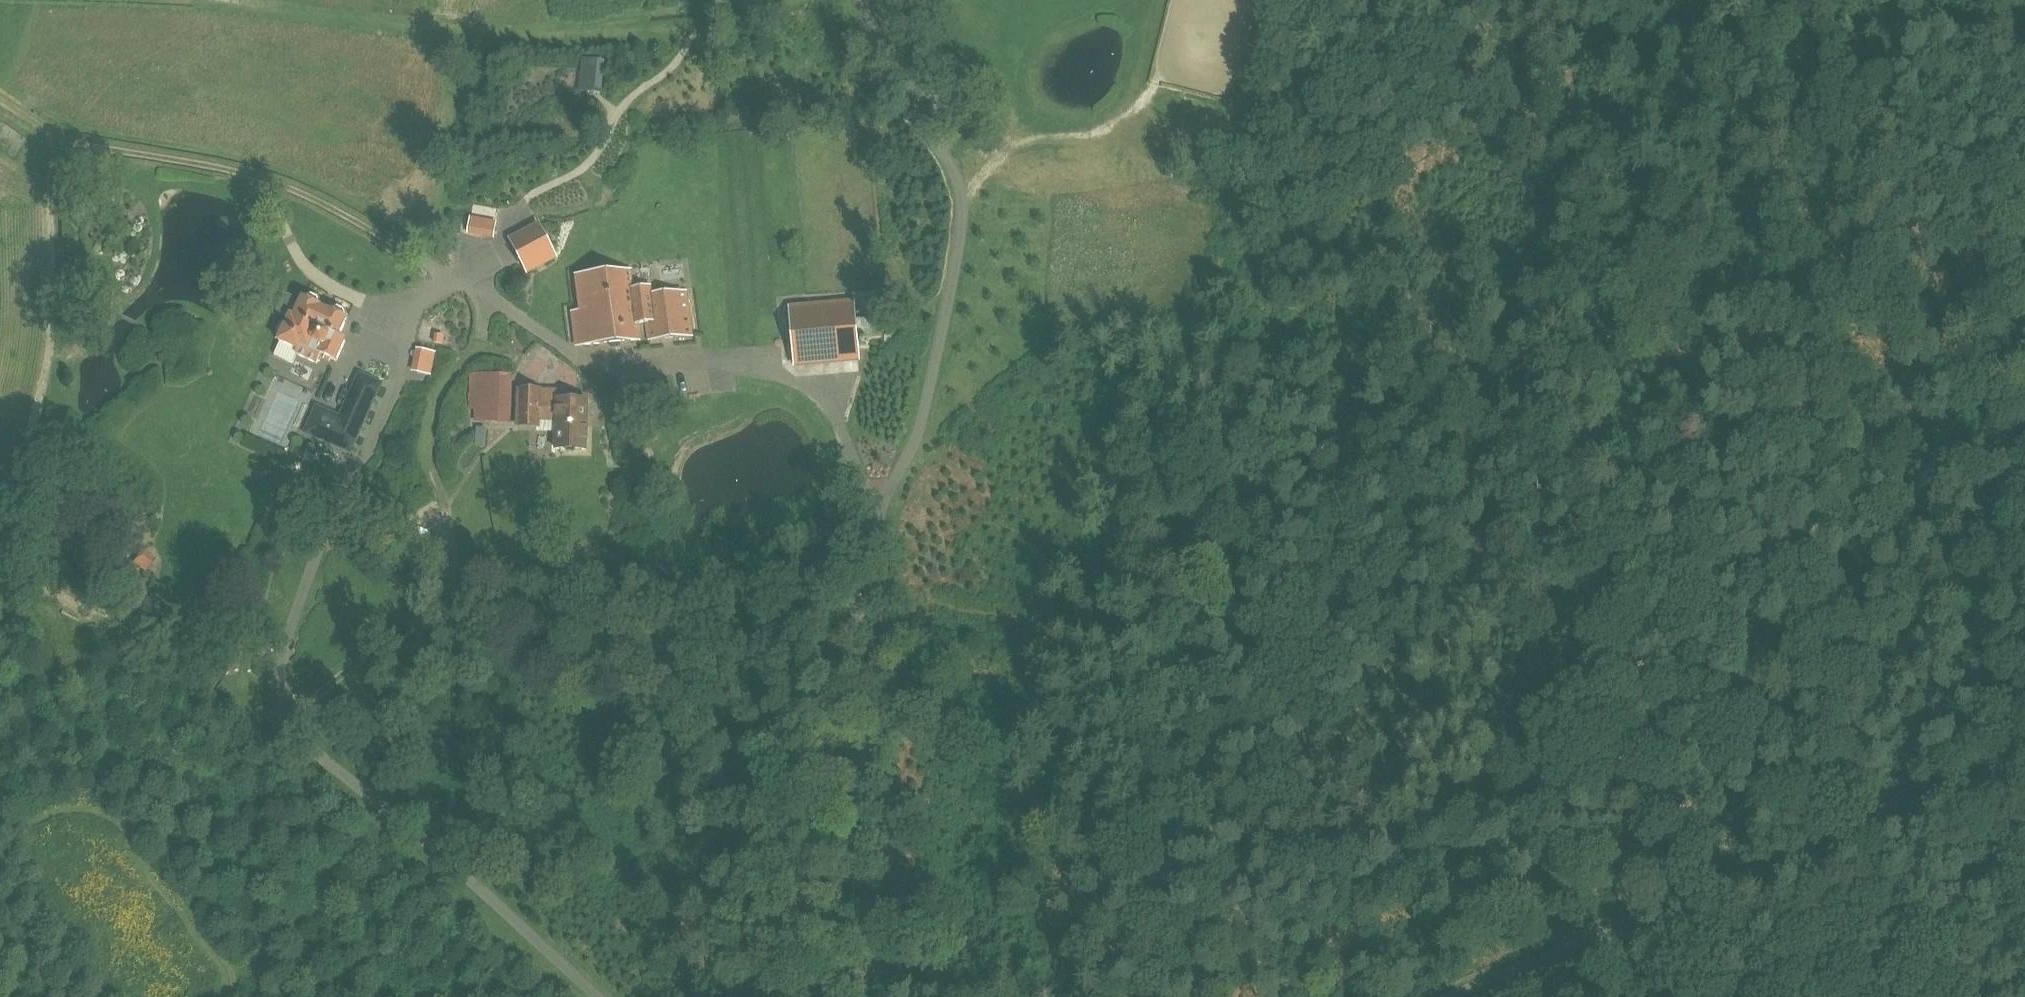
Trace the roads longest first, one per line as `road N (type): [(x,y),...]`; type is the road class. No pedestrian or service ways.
road 1 (track): [(53,129),(49,263),(11,439),(0,537),(30,580),(297,737)]
road 2 (unclassified): [(1463,996),(2024,761)]
road 3 (track): [(0,92),(53,129),(309,194),(453,279)]

